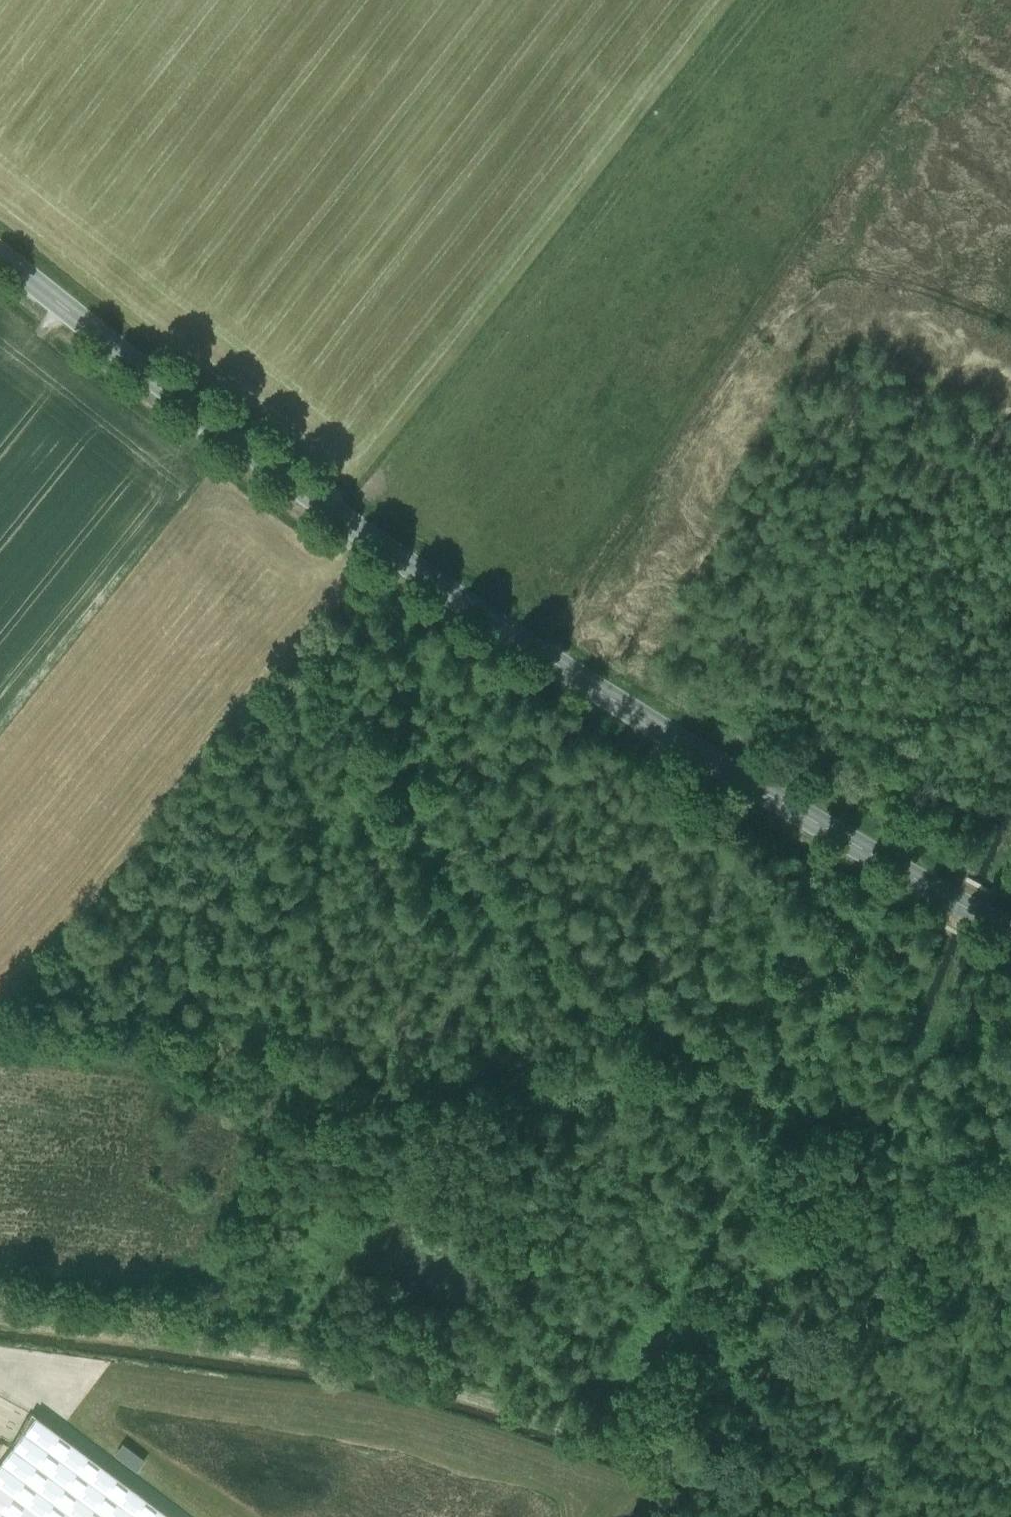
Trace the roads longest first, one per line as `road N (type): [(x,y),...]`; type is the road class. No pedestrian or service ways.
road 1 (tertiary): [(0,257),(349,526),(649,725),(1010,934)]
road 2 (track): [(0,1318),(311,1360),(437,1387),(674,1464)]

